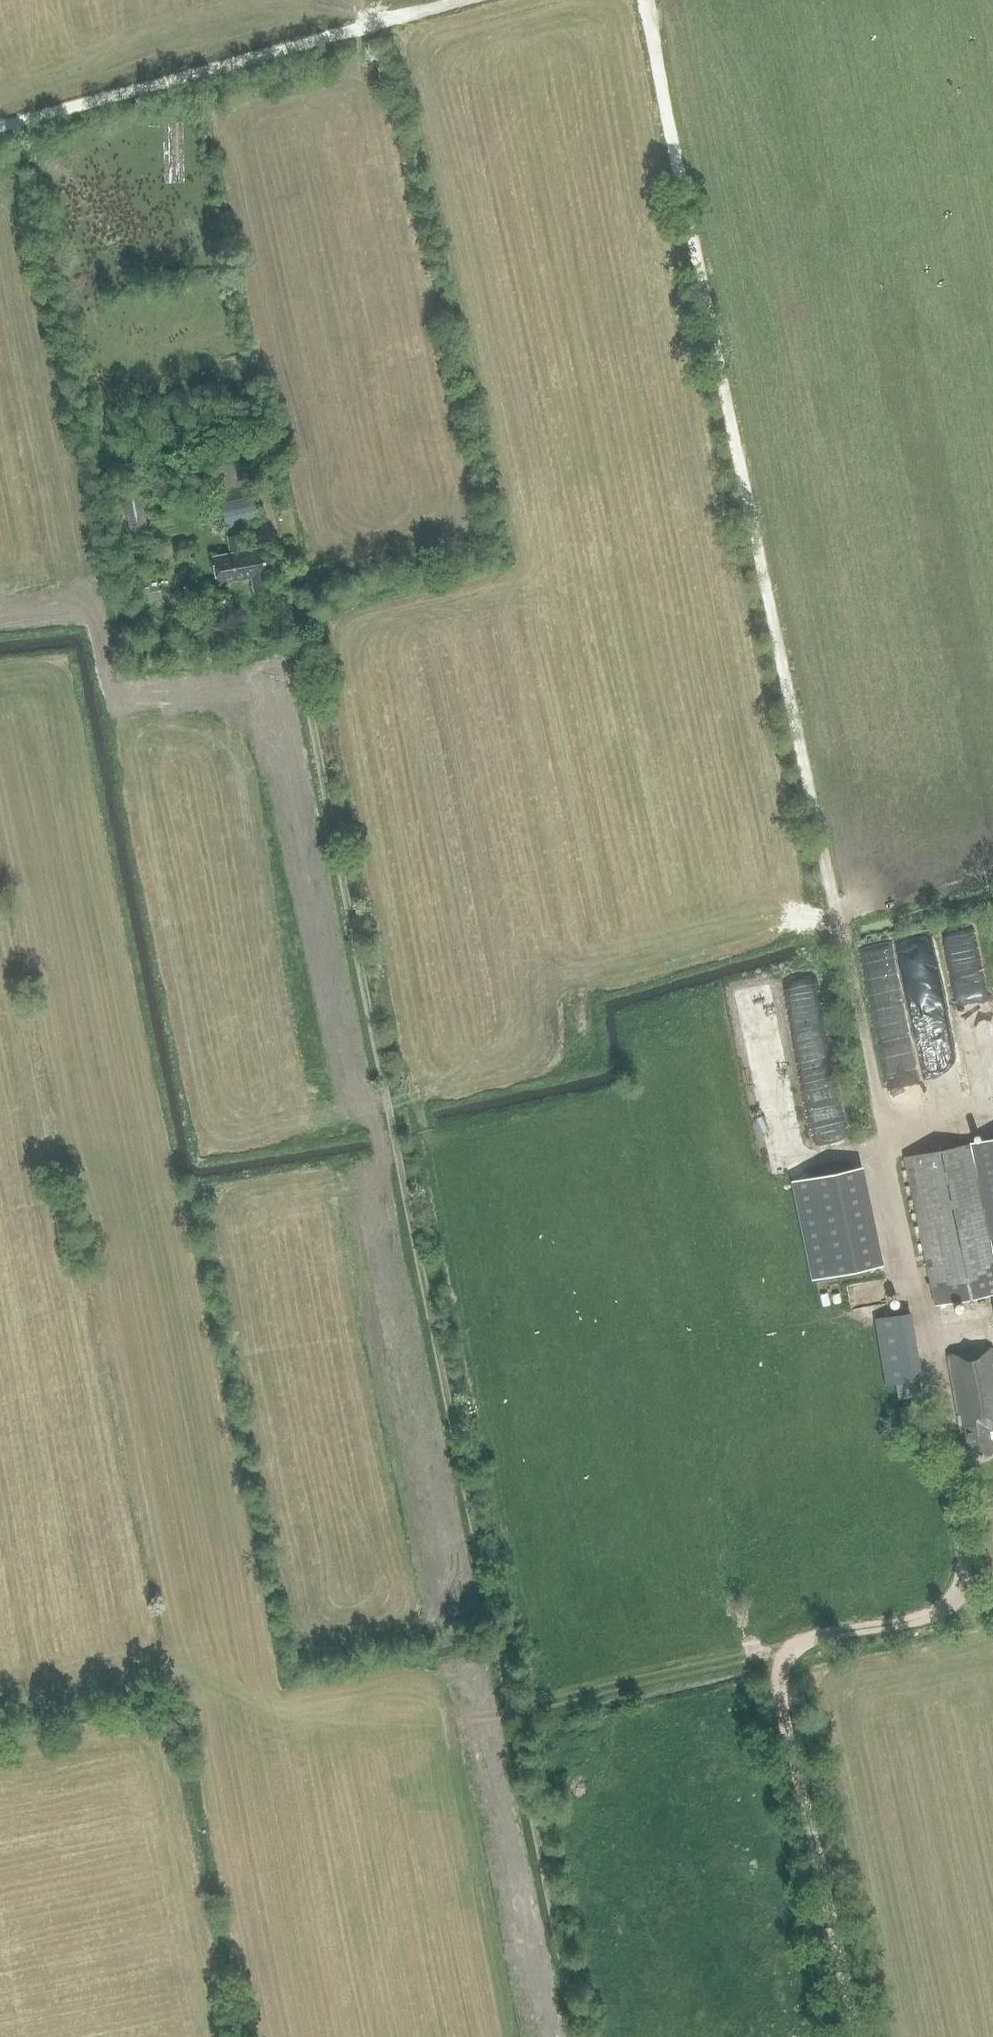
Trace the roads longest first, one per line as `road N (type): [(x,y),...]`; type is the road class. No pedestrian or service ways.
road 1 (track): [(639,0),(682,260),(947,1470)]
road 2 (track): [(578,2036),(291,627)]
road 3 (track): [(849,2036),(774,1700),(790,1649),(950,1609),(962,1577),(947,1470)]
road 4 (track): [(0,120),(453,0)]

